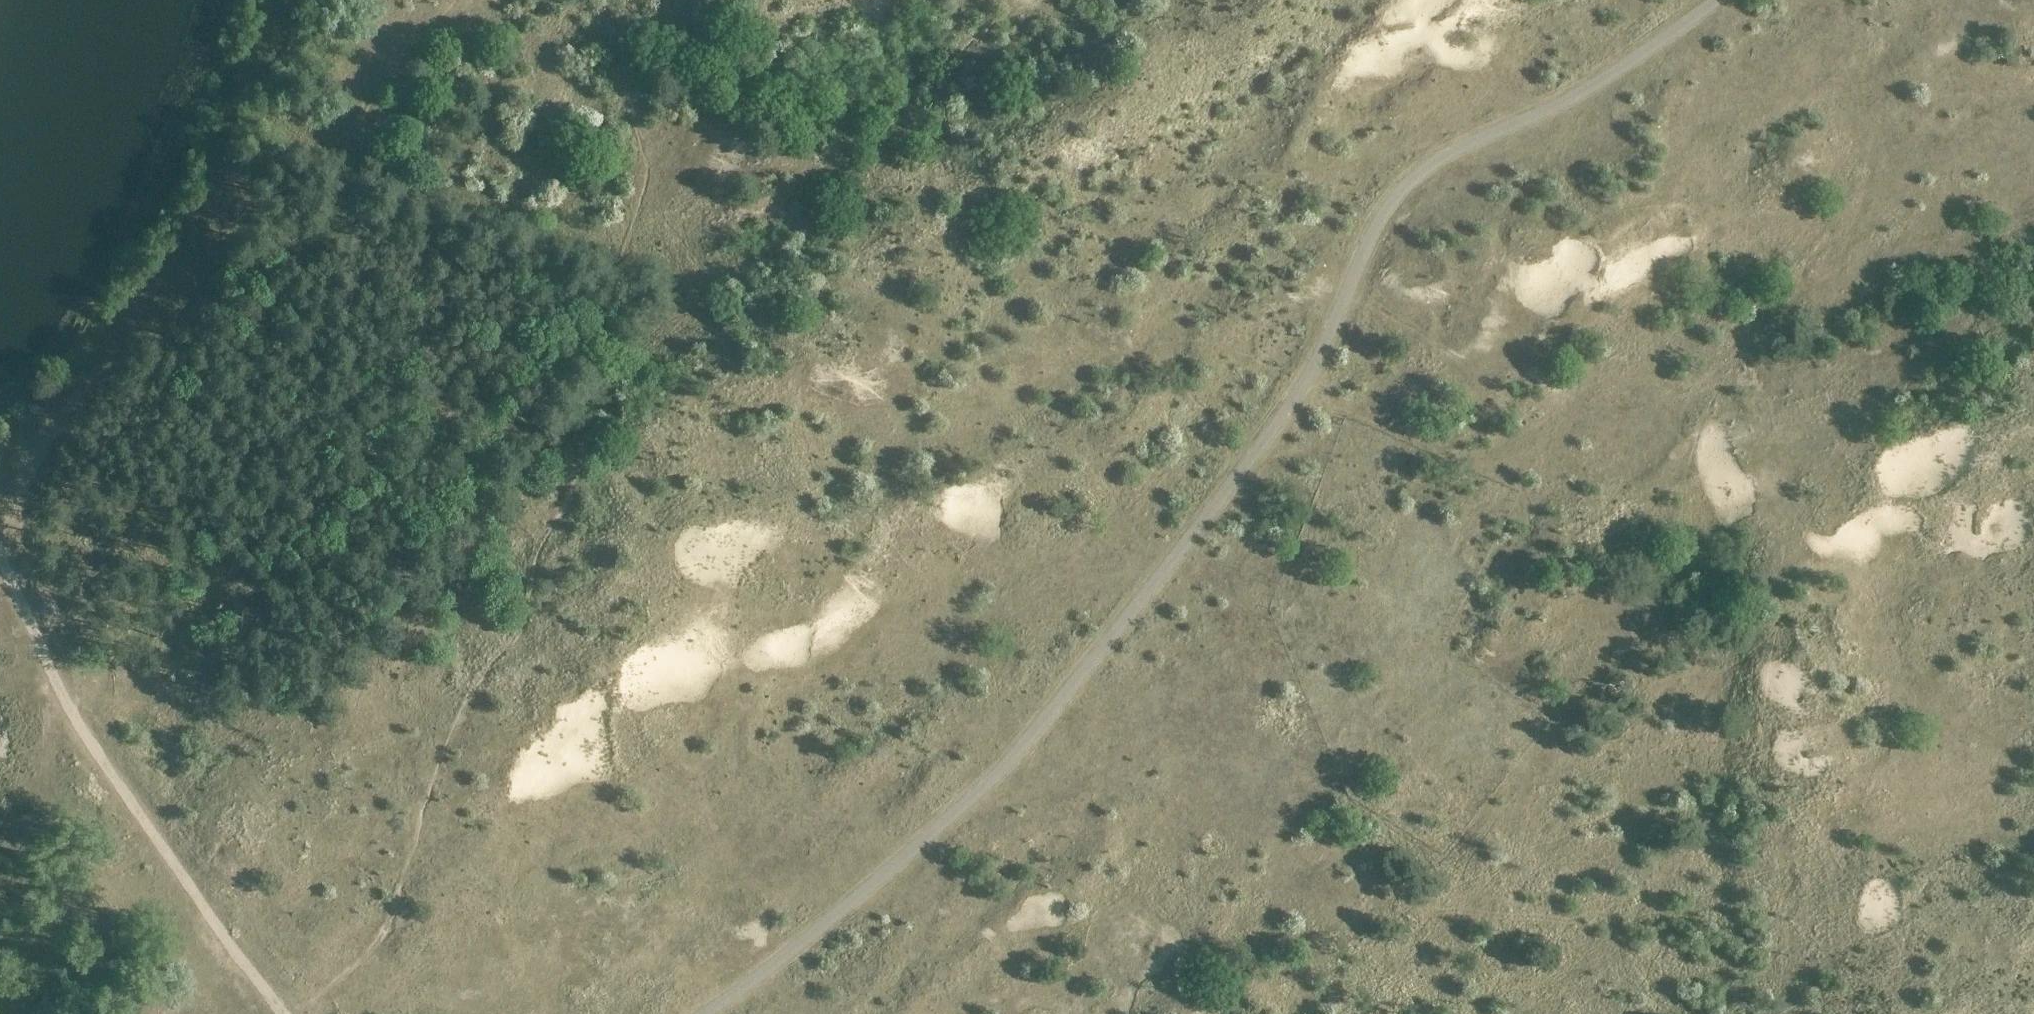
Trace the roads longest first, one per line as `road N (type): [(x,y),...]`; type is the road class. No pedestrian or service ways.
road 1 (track): [(704,1013),(923,840),(1043,720),(1304,381),(1402,188),(1453,150),(1604,78),(1715,0)]
road 2 (track): [(0,559),(87,739),(284,1013)]

